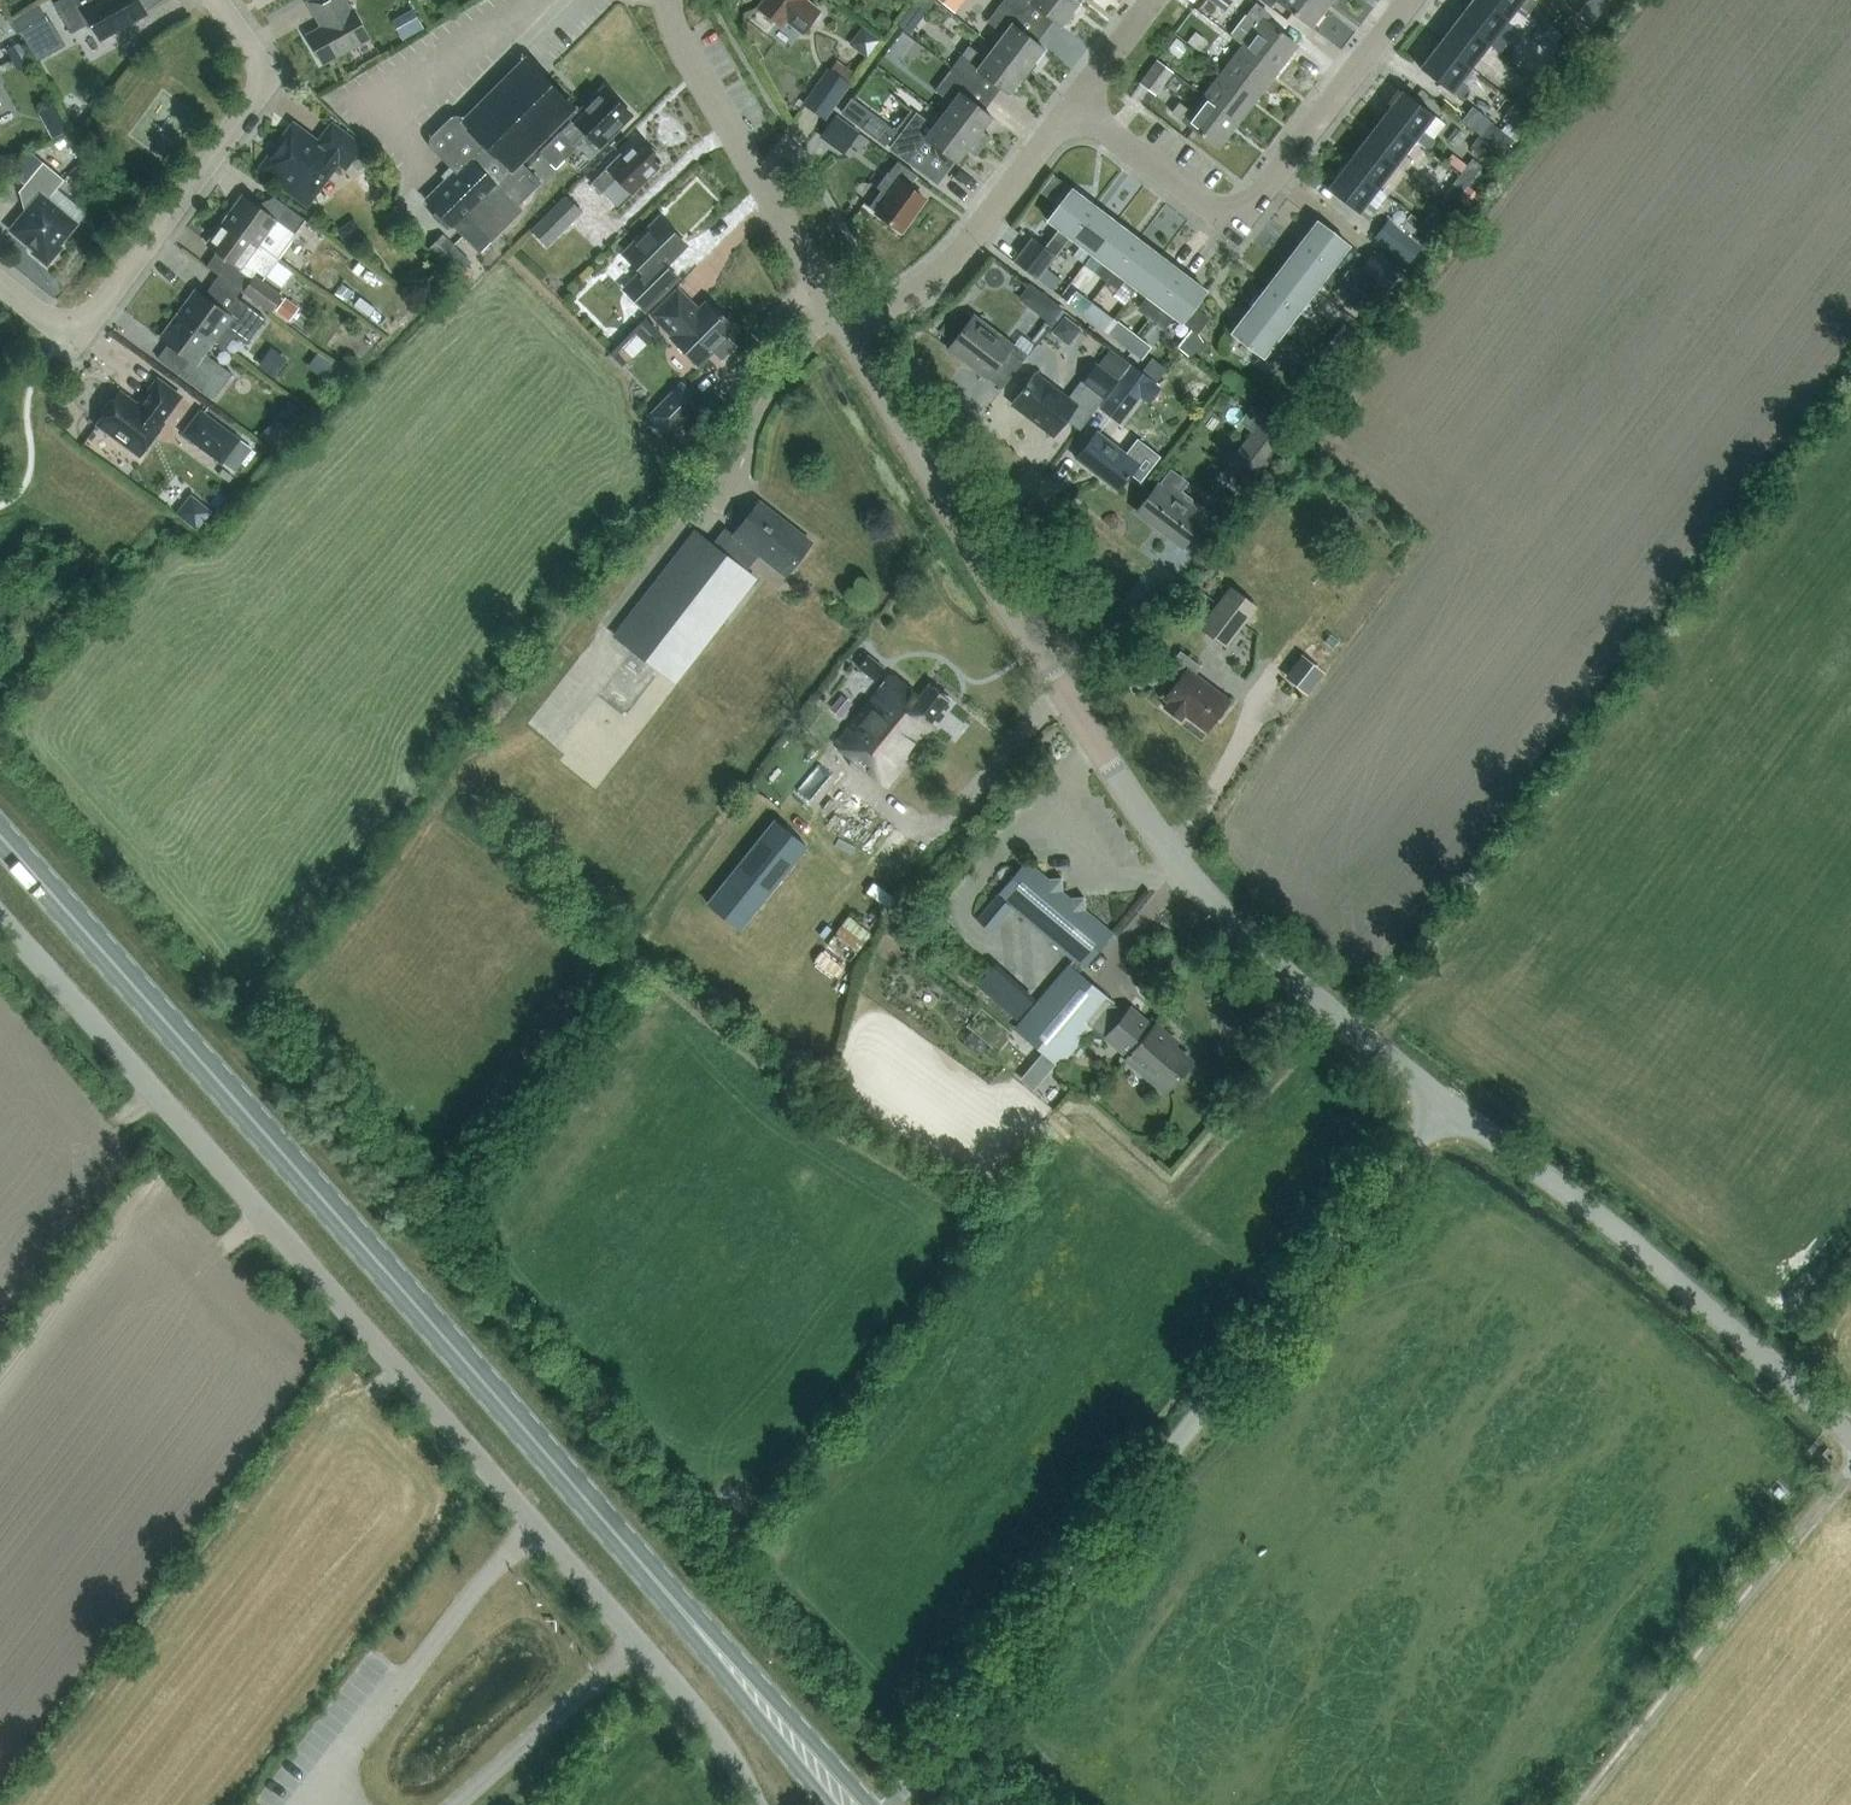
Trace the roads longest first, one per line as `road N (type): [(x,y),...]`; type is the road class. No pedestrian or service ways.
road 1 (unclassified): [(753,1804),(716,1735),(0,917)]
road 2 (primary): [(683,1610),(0,836)]
road 3 (unclassified): [(1449,1104),(1290,977),(1168,850),(995,582),(852,336)]
road 4 (unclassified): [(894,1804),(1449,1104)]
road 5 (unclassified): [(1850,1434),(1665,1270),(1449,1104)]
road 6 (residential): [(215,0),(255,75),(90,323),(49,323),(0,285)]
road 7 (residential): [(1078,110),(1198,204),(1227,211),(1259,201),(1411,0)]
road 8 (track): [(1850,1461),(1586,1804)]
road 9 (unclassified): [(852,336),(675,33),(667,0)]
road 10 (residential): [(852,336),(947,272),(1078,110)]
road 11 (primary): [(868,1804),(710,1624),(683,1610)]
road 12 (primary): [(683,1610),(694,1637),(829,1804)]
road 13 (residential): [(1078,110),(1159,0)]

